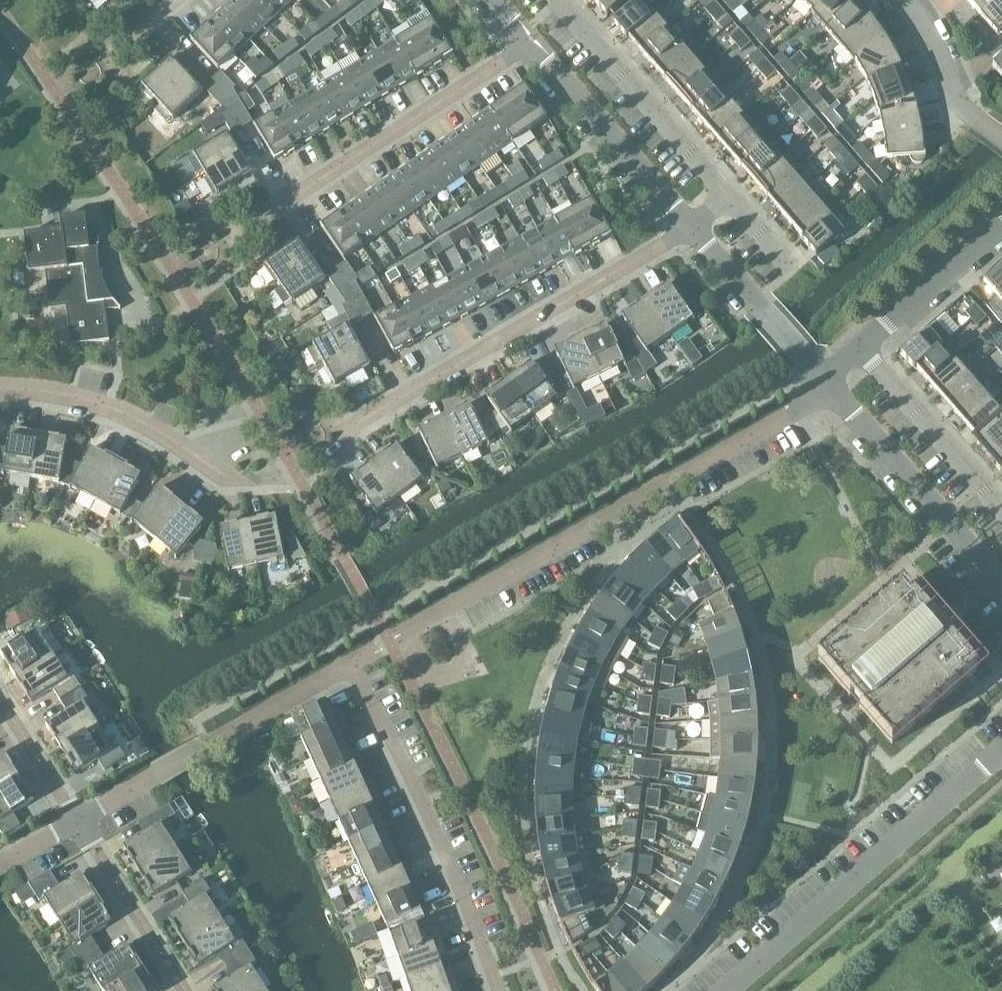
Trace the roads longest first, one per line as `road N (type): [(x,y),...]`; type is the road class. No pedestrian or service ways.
road 1 (residential): [(354,663),(826,391)]
road 2 (residential): [(353,429),(690,231)]
road 3 (unclassified): [(728,990),(1001,755)]
road 4 (residential): [(498,990),(479,934),(354,663)]
road 5 (residential): [(241,233),(529,46)]
road 6 (residential): [(79,824),(354,663)]
road 7 (residential): [(1001,589),(826,391)]
road 8 (residential): [(732,198),(559,0)]
road 9 (residential): [(0,389),(120,415),(226,484)]
road 10 (unclassified): [(690,231),(529,46)]
road 11 (residential): [(1001,514),(865,353)]
road 12 (unclassified): [(826,391),(690,231)]
road 13 (residential): [(185,990),(79,824)]
road 14 (residential): [(865,353),(1001,229)]
road 15 (residential): [(1001,140),(967,115),(907,0)]
road 16 (residential): [(79,824),(0,692)]

